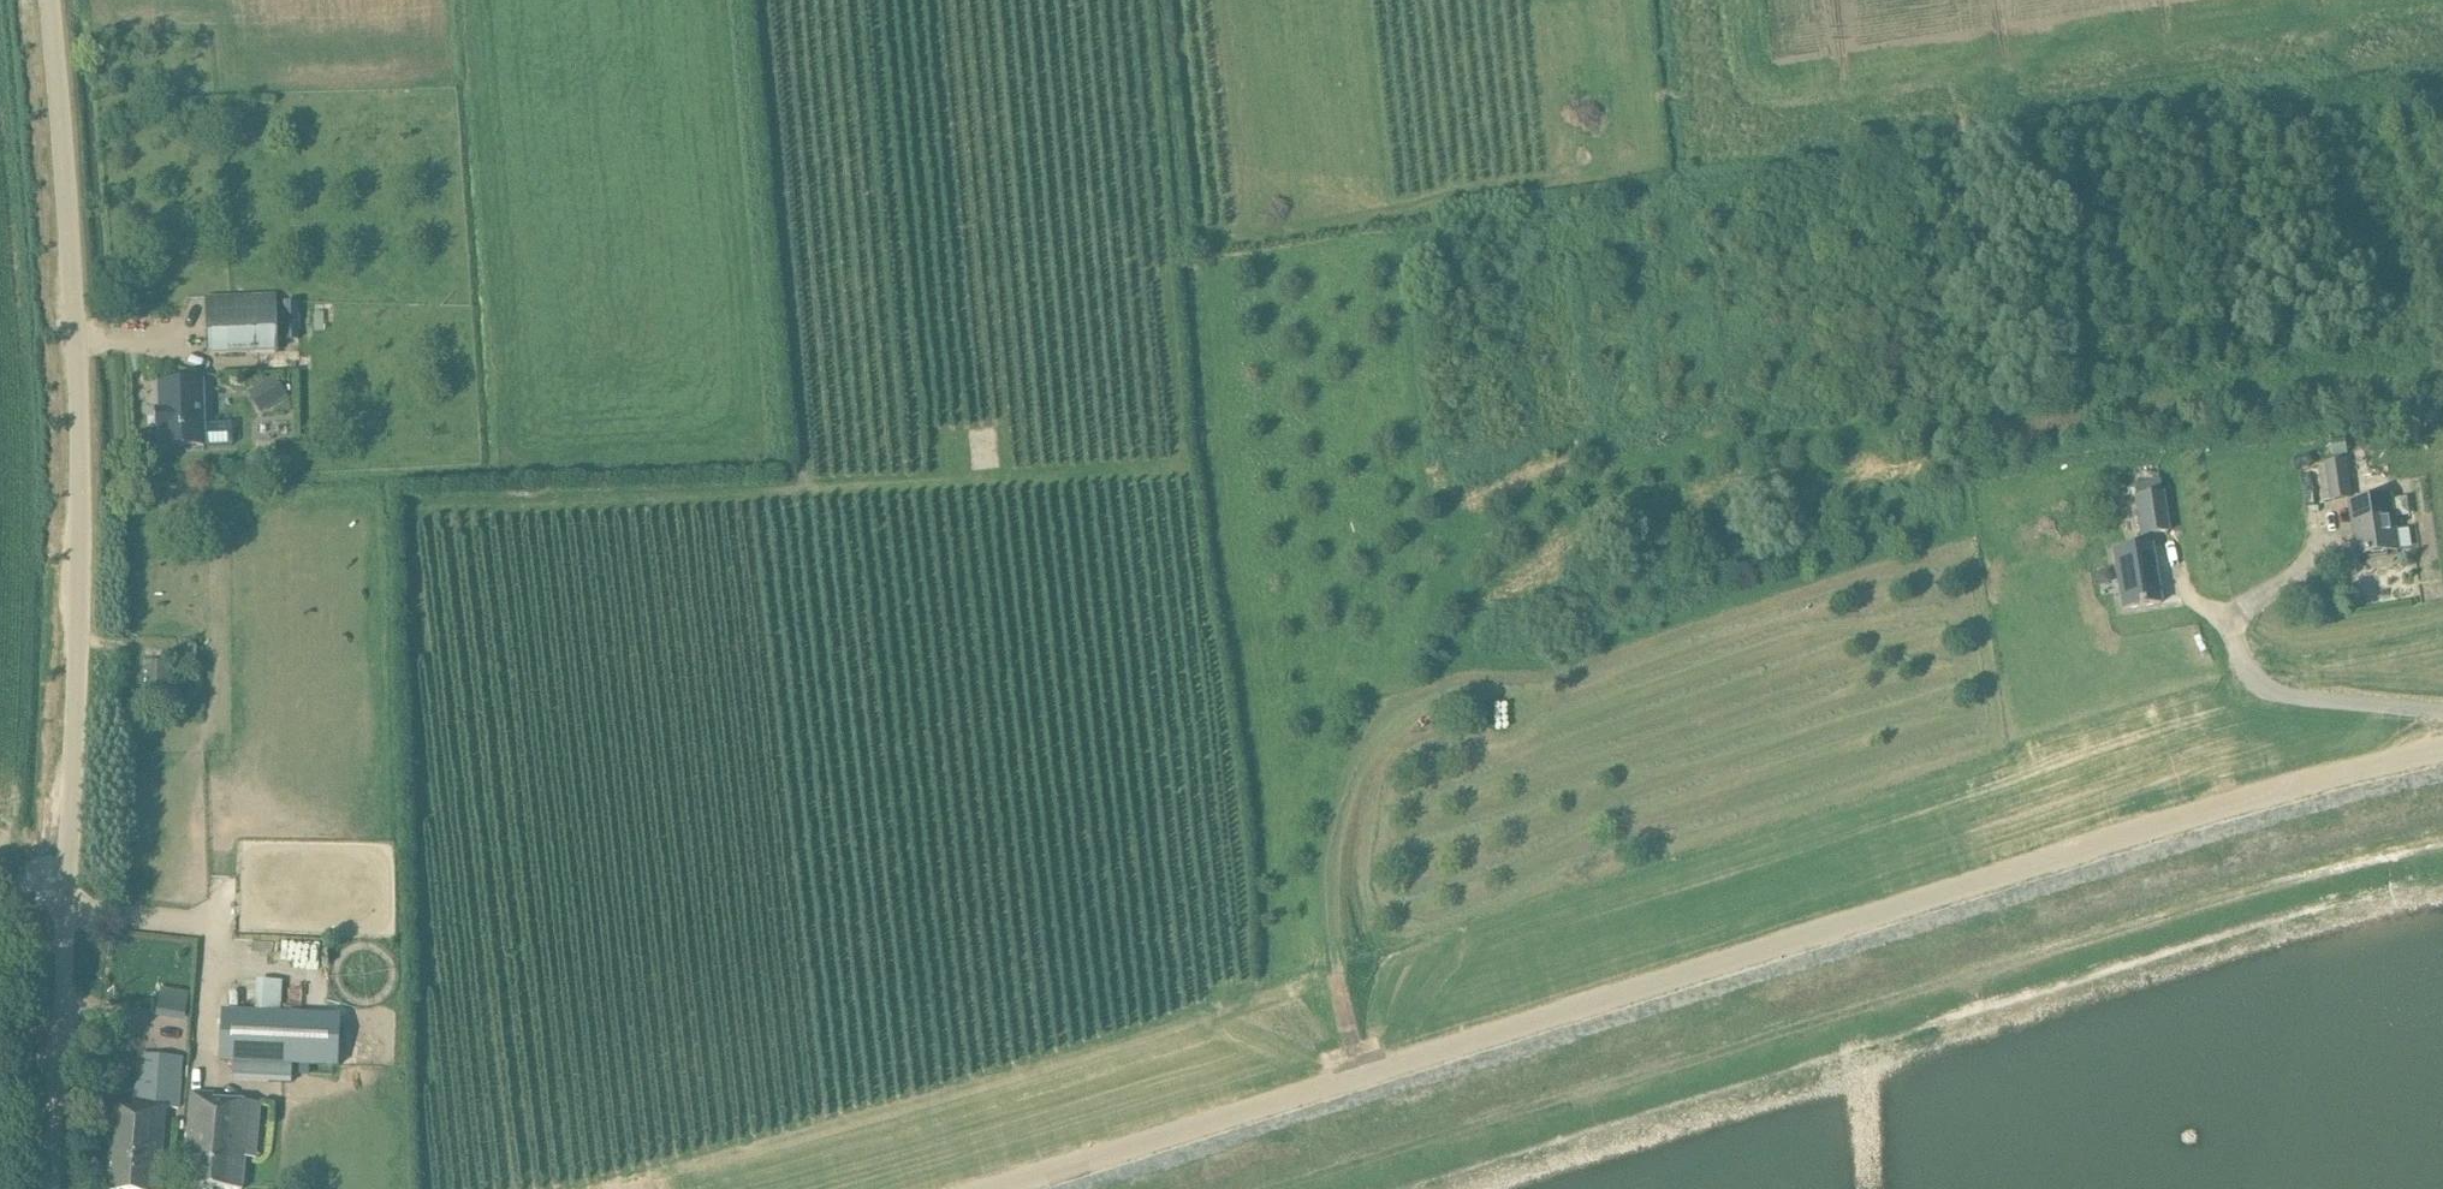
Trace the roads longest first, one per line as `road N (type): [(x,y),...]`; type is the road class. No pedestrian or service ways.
road 1 (unclassified): [(994,1188),(2168,826),(2442,751)]
road 2 (unclassified): [(50,1188),(76,720),(76,331),(53,0)]
road 3 (track): [(1361,1077),(1327,937),(1326,865),(1355,777),(1408,708)]

